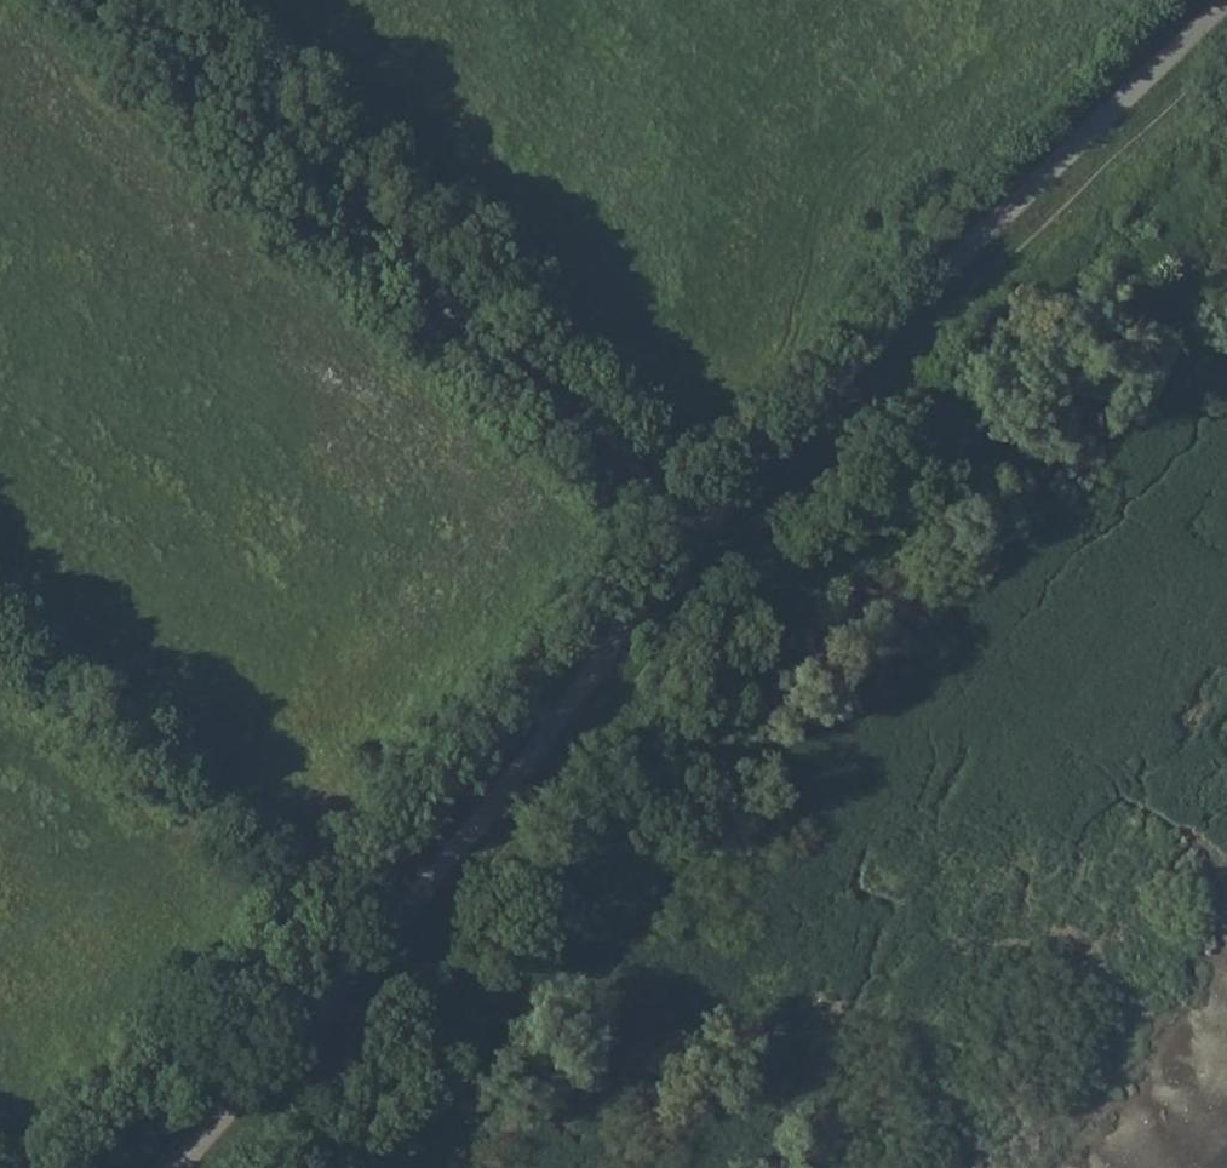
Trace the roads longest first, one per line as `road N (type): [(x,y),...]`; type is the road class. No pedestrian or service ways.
road 1 (track): [(177,1167),(701,530),(1226,4)]

